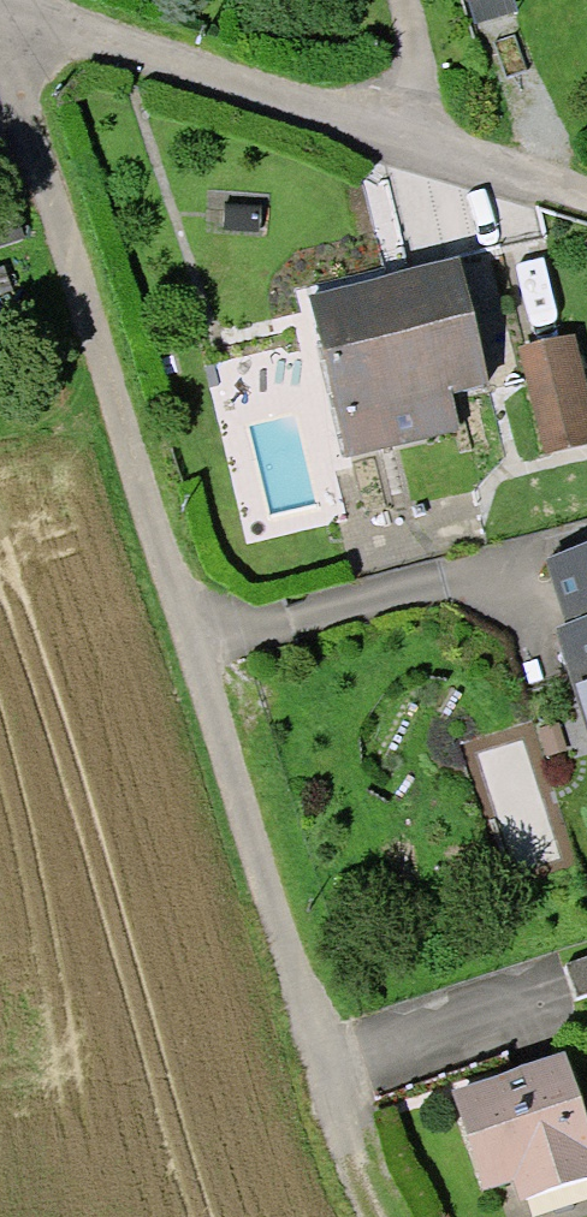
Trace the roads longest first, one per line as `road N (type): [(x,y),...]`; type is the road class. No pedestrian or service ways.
road 1 (unclassified): [(0,34),(324,1089)]
road 2 (residential): [(530,170),(0,2)]
road 3 (track): [(324,1089),(367,1216)]

